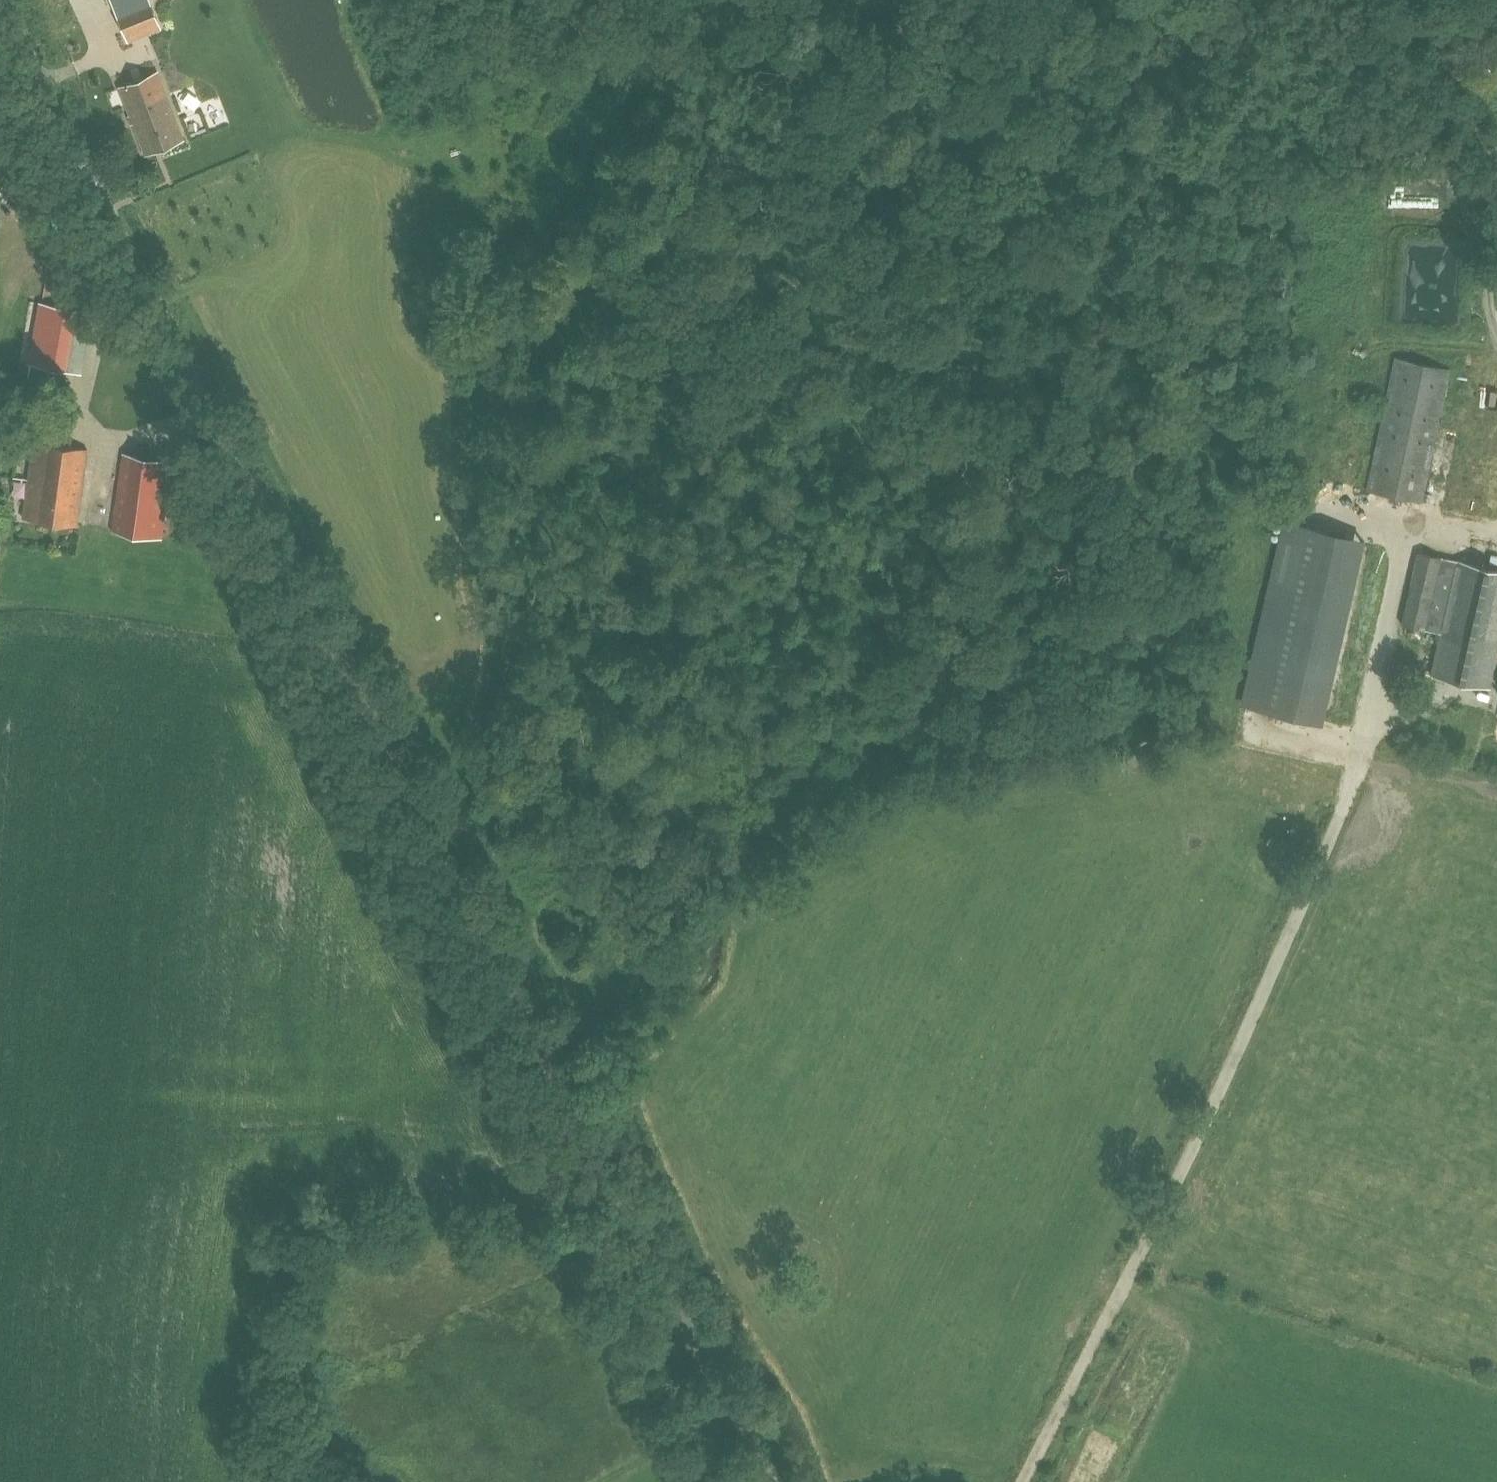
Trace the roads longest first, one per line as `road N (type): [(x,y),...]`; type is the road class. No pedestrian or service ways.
road 1 (unclassified): [(760,1481),(0,1)]

